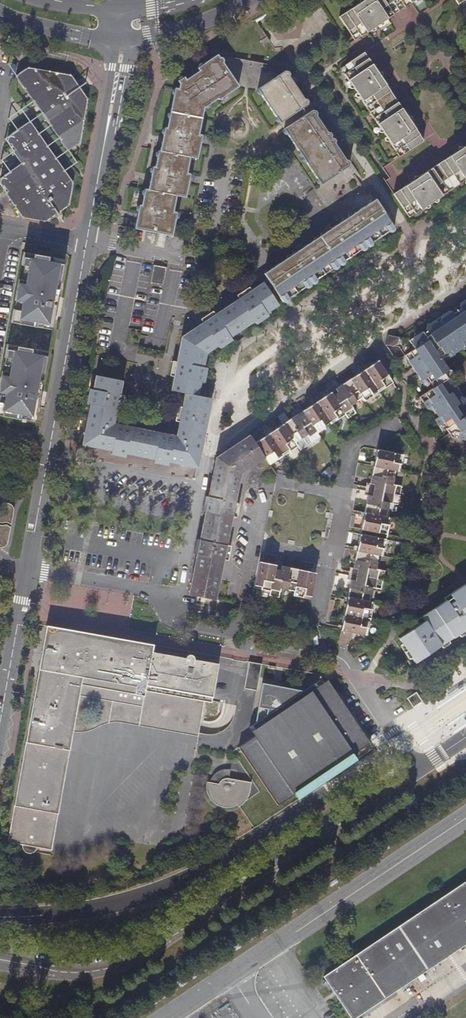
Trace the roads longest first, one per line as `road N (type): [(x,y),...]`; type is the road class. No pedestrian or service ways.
road 1 (residential): [(86,243),(0,720)]
road 2 (residential): [(0,963),(74,973),(140,956),(417,773)]
road 3 (residential): [(321,655),(313,627),(349,451),(394,424)]
road 4 (residential): [(118,44),(86,243)]
road 5 (residential): [(321,655),(343,663),(417,773)]
road 6 (secondary): [(118,44),(219,19),(248,0)]
road 7 (secondary): [(0,14),(118,44)]

